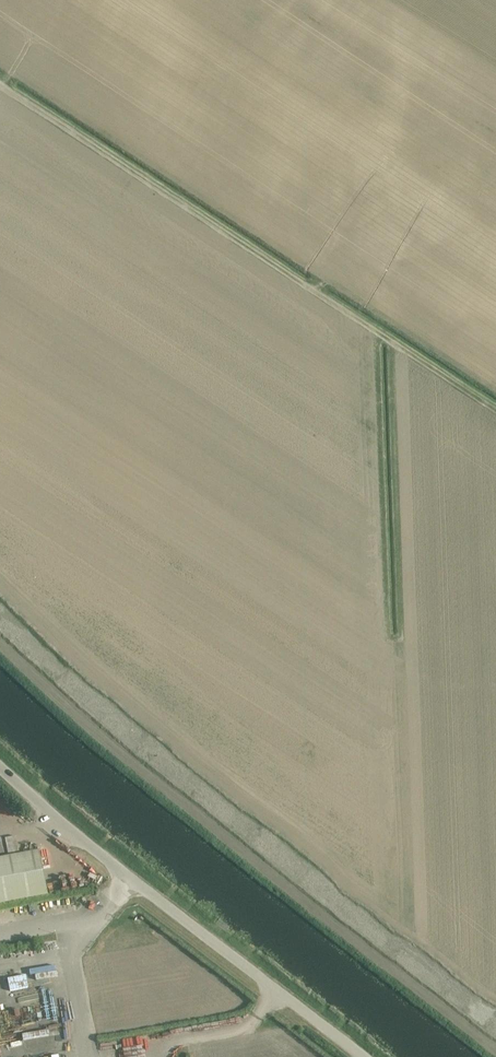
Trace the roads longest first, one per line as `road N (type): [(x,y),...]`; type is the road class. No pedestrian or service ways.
road 1 (track): [(0,85),(495,411)]
road 2 (unclassified): [(0,768),(362,1056)]

